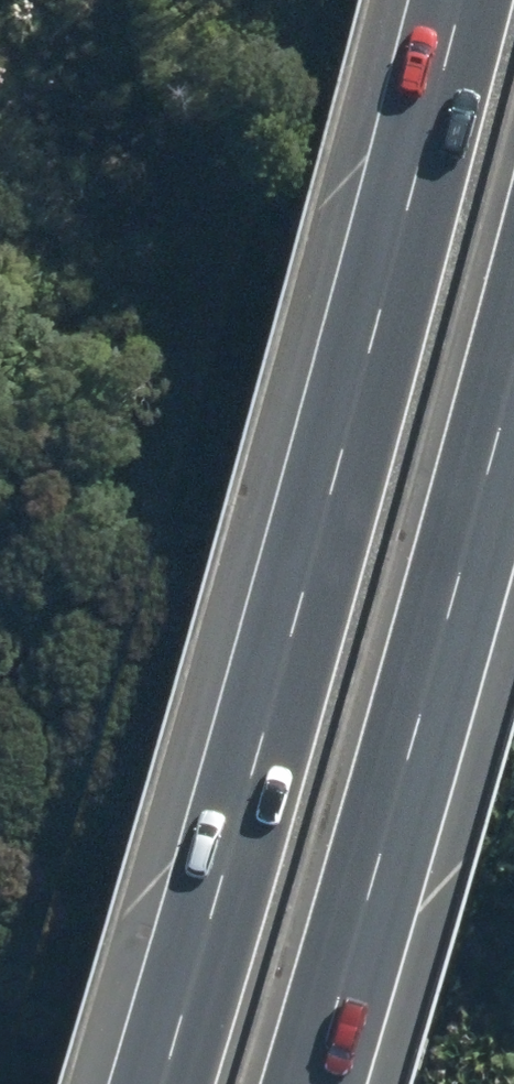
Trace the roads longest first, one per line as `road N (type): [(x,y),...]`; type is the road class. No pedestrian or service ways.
road 1 (motorway): [(161,1083),(460,0)]
road 2 (motorway): [(513,377),(311,1083)]

